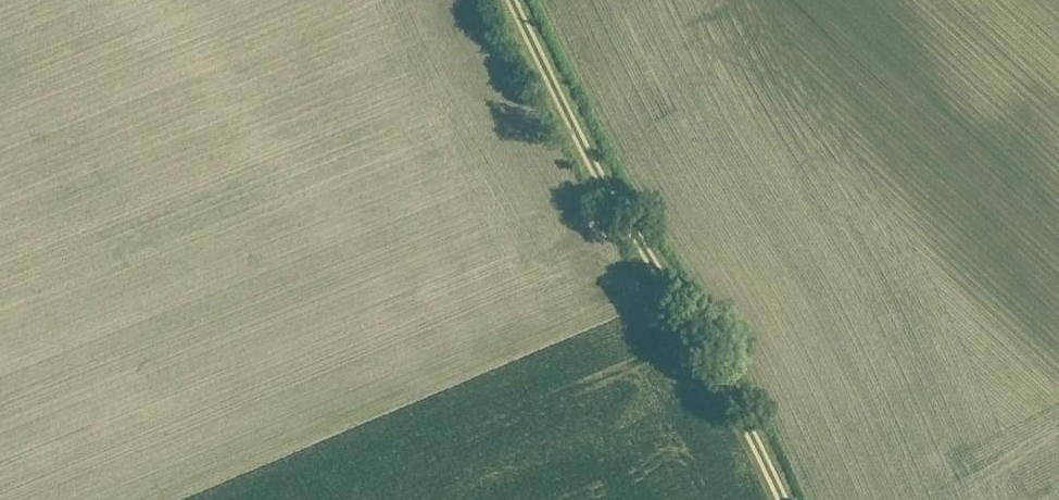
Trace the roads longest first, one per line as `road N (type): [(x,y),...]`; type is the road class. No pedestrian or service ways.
road 1 (residential): [(769,499),(511,0)]

